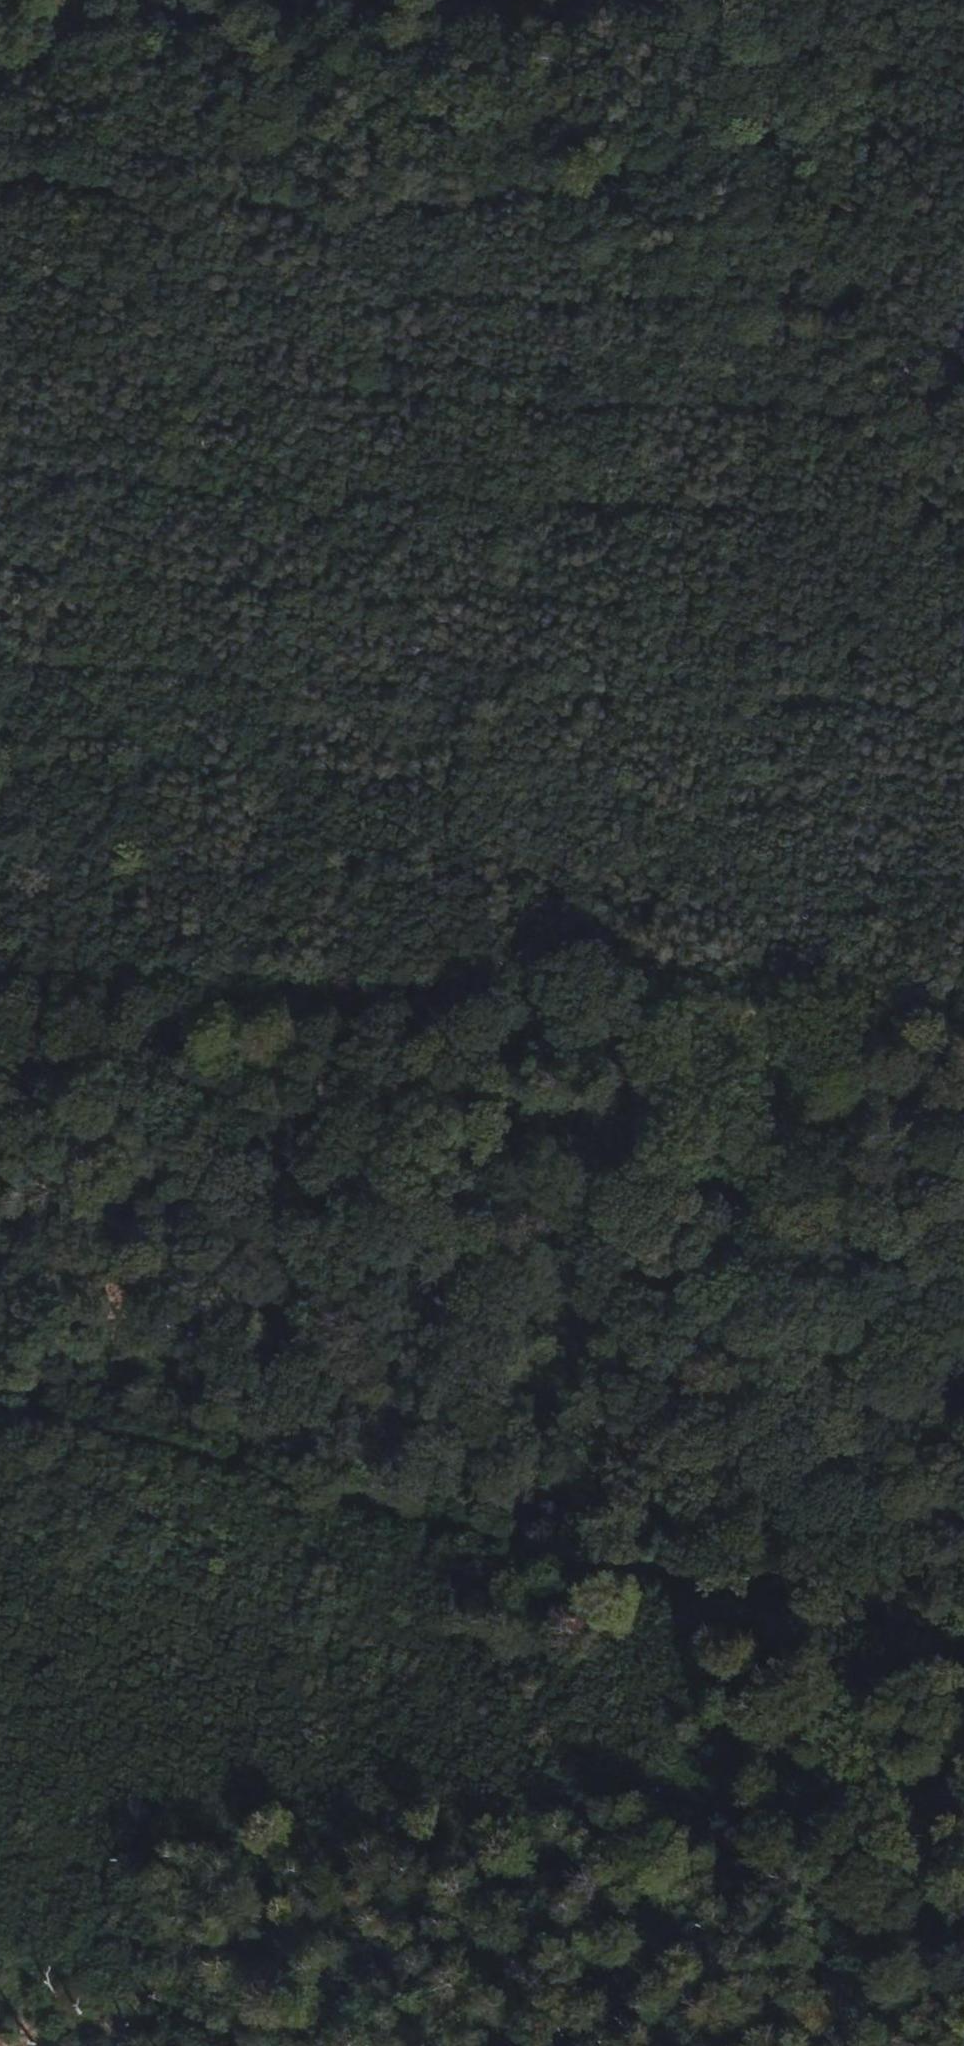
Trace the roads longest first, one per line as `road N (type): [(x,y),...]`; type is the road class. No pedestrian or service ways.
road 1 (track): [(0,948),(963,1007)]
road 2 (track): [(0,43),(542,0)]
road 3 (track): [(727,0),(963,454)]

